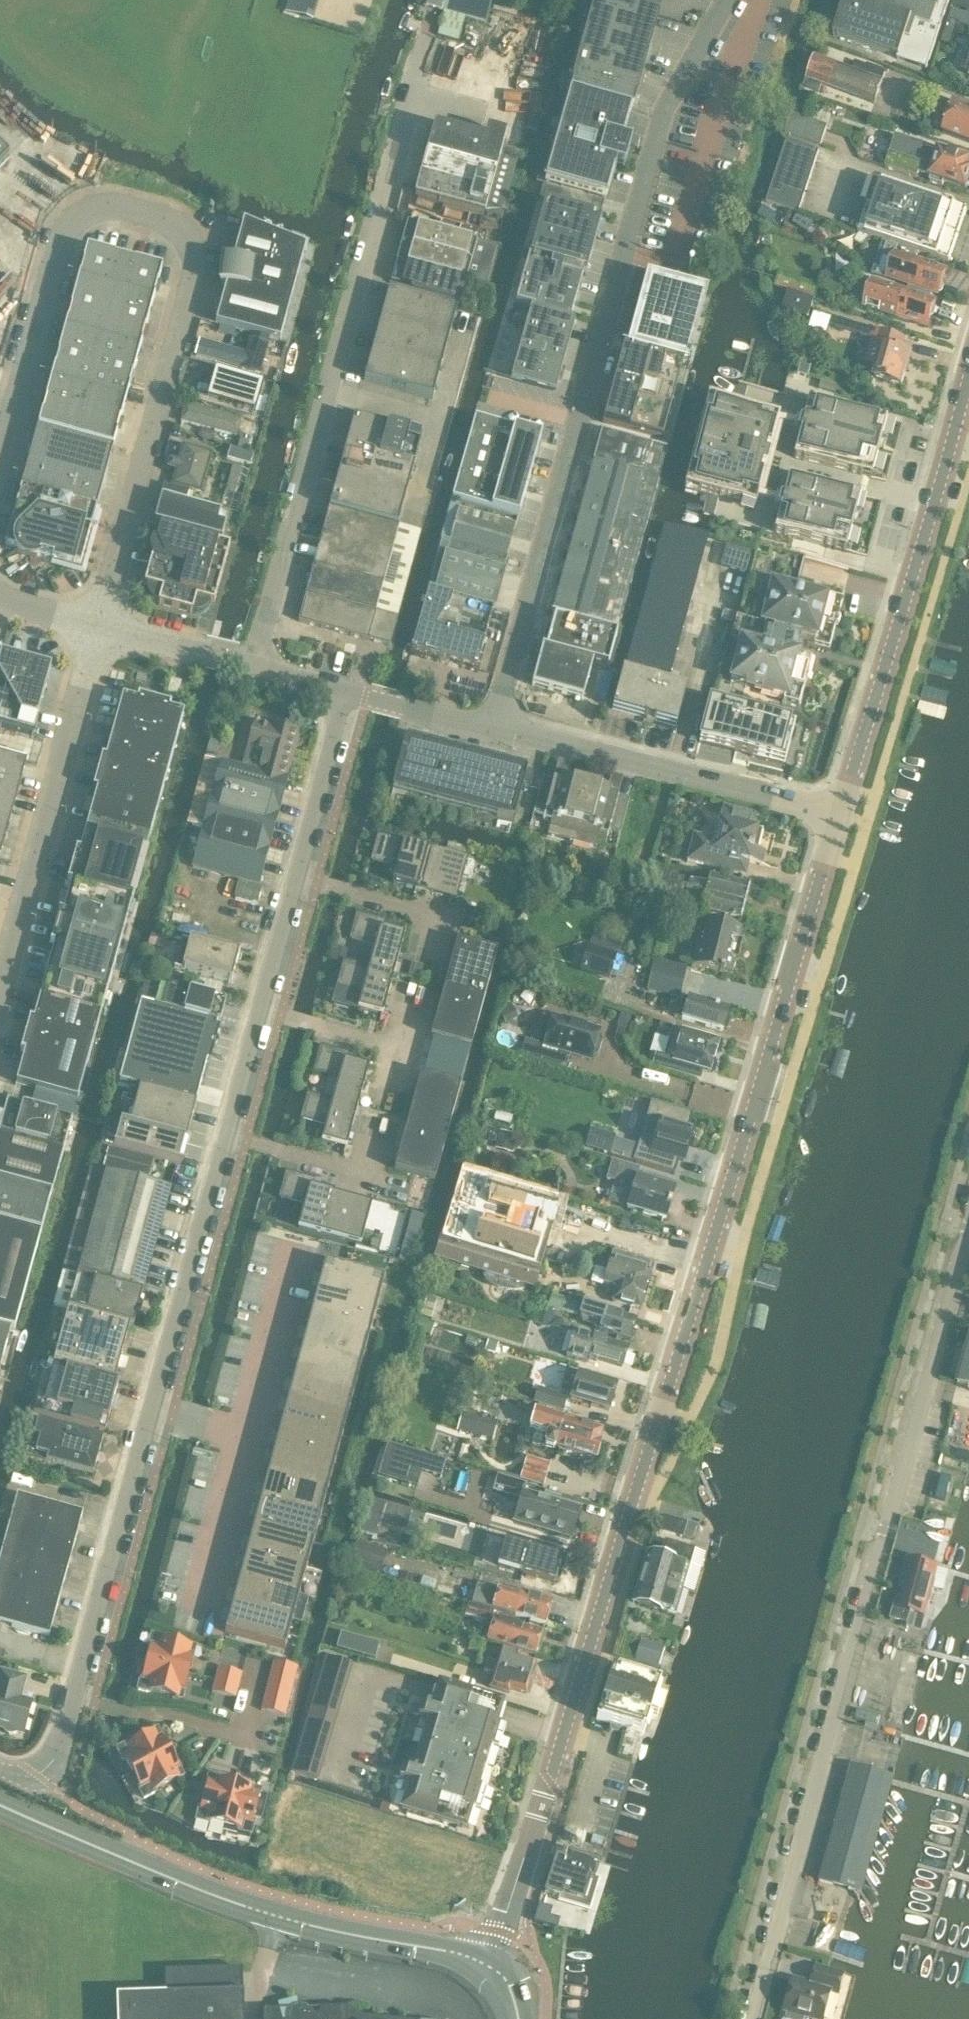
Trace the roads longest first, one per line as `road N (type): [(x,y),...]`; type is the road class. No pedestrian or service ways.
road 1 (tertiary): [(484,1964),(685,1344),(839,814)]
road 2 (residential): [(752,2018),(968,1216)]
road 3 (unclassified): [(493,726),(677,92),(727,0)]
road 4 (unclassified): [(44,1770),(70,1721),(223,1137)]
road 5 (unclassified): [(253,665),(431,36)]
road 6 (unclassified): [(99,627),(203,238),(70,197)]
road 7 (secondary): [(0,1803),(278,1922),(484,1964)]
road 8 (tertiary): [(839,814),(968,376)]
road 9 (unclassified): [(0,999),(99,627)]
road 10 (unclassified): [(839,814),(493,726)]
road 11 (unclassified): [(0,463),(70,197)]
road 12 (unclassified): [(430,974),(446,916),(295,875)]
road 13 (unclassified): [(295,875),(346,692)]
road 14 (unclassified): [(382,1145),(372,1178),(223,1137)]
road 15 (unclassified): [(253,665),(99,627)]
road 16 (unclassified): [(493,726),(346,692)]
road 17 (unclassified): [(400,1049),(258,1011)]
road 18 (unclassified): [(258,1011),(295,875)]
road 19 (unclassified): [(223,1137),(258,1011)]

